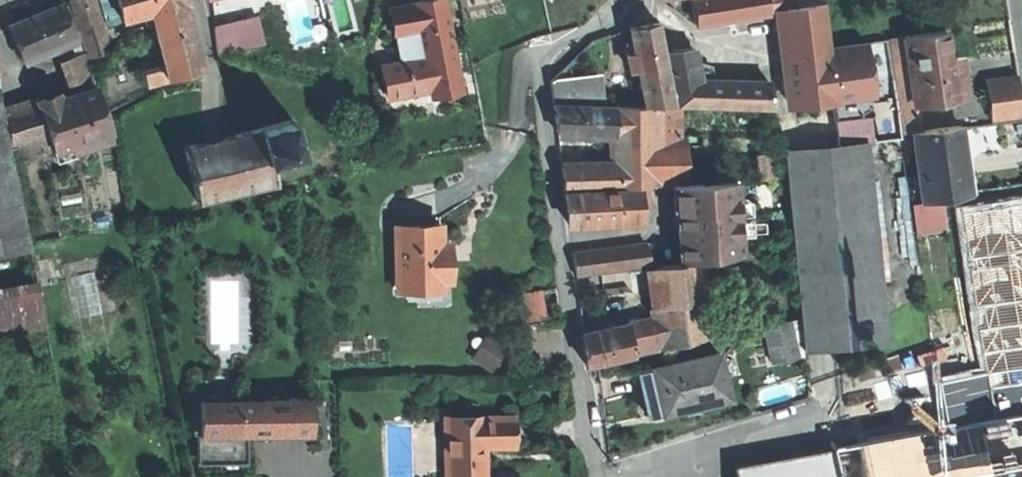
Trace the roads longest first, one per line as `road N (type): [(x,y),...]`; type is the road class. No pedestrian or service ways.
road 1 (residential): [(628,0),(617,15),(556,47),(541,75),(588,476)]

